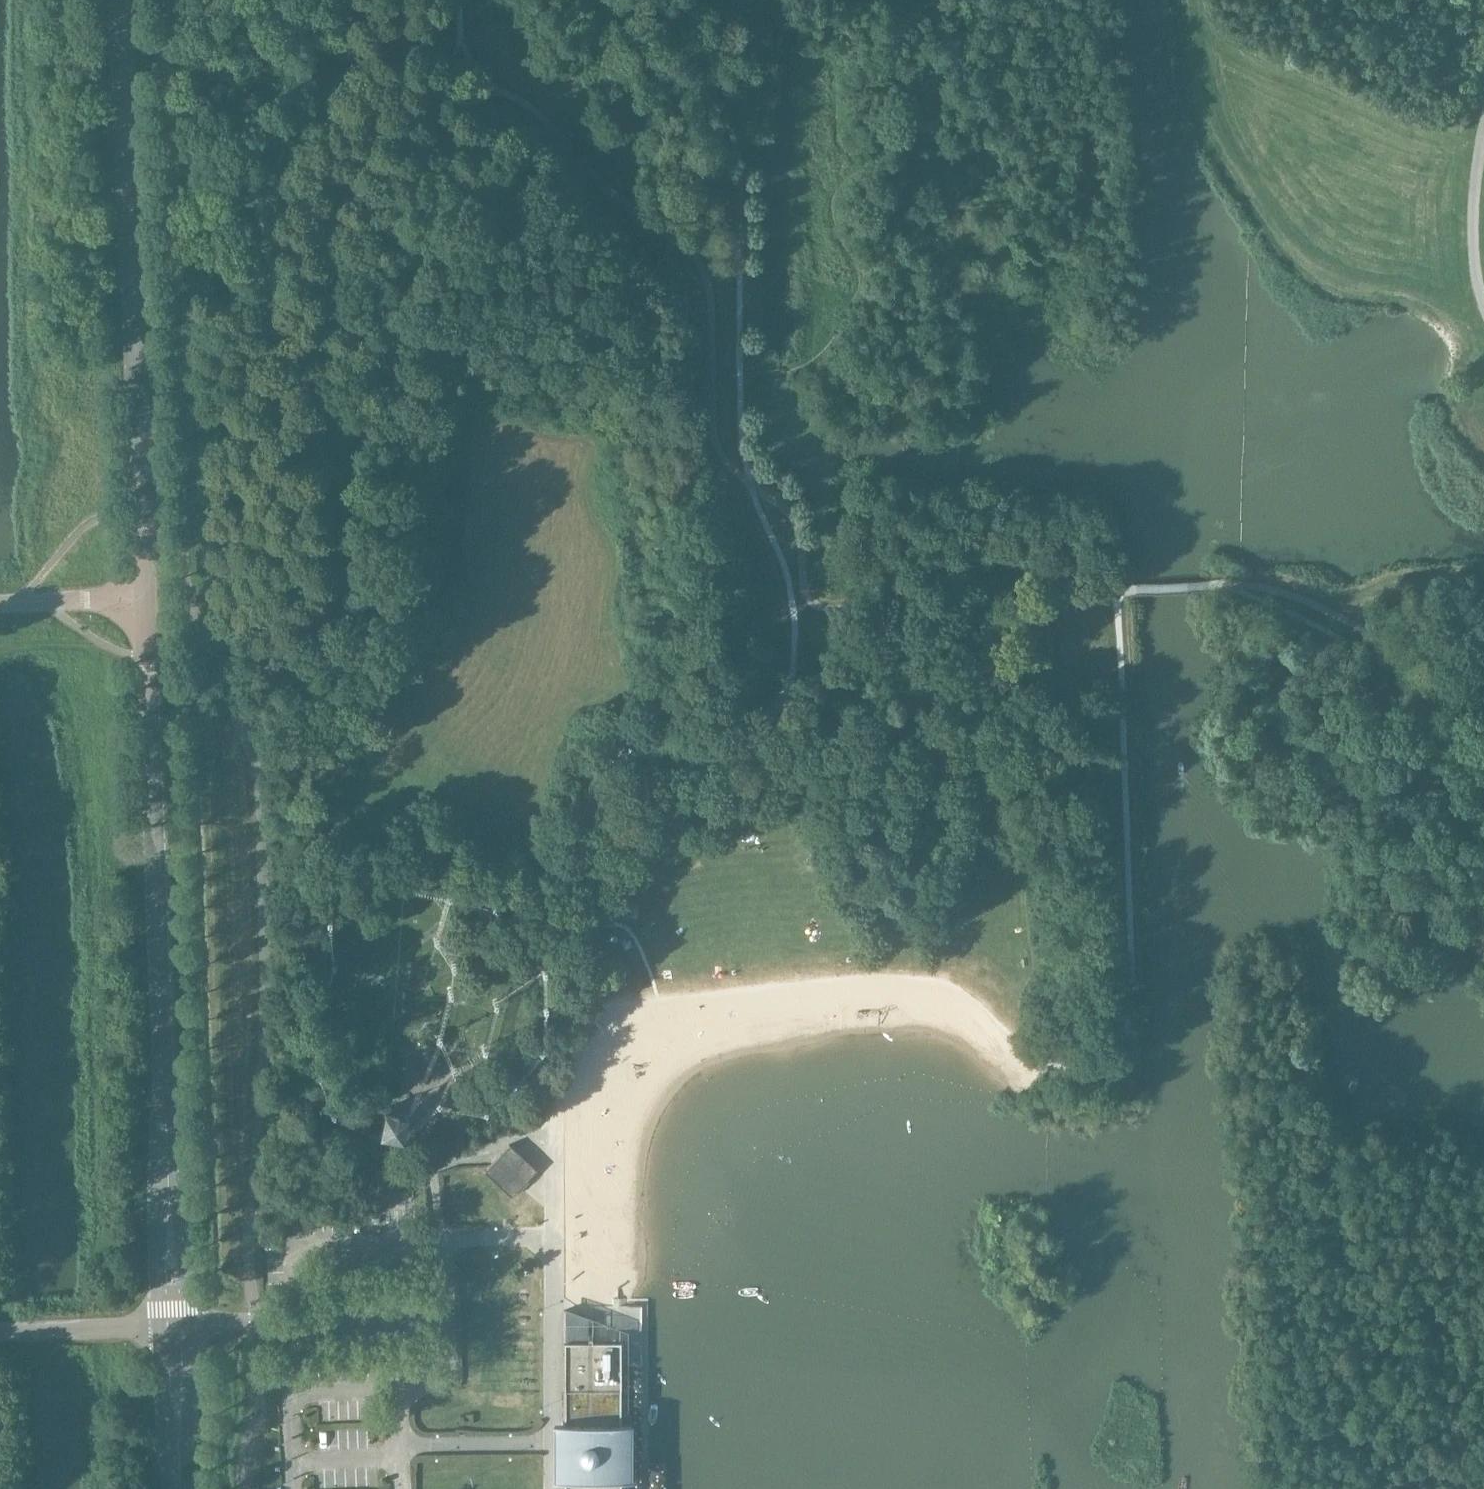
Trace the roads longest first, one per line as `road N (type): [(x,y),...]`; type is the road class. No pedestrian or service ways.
road 1 (unclassified): [(181,1488),(148,600)]
road 2 (unclassified): [(148,600),(122,0)]
road 3 (unclassified): [(0,604),(148,600)]

